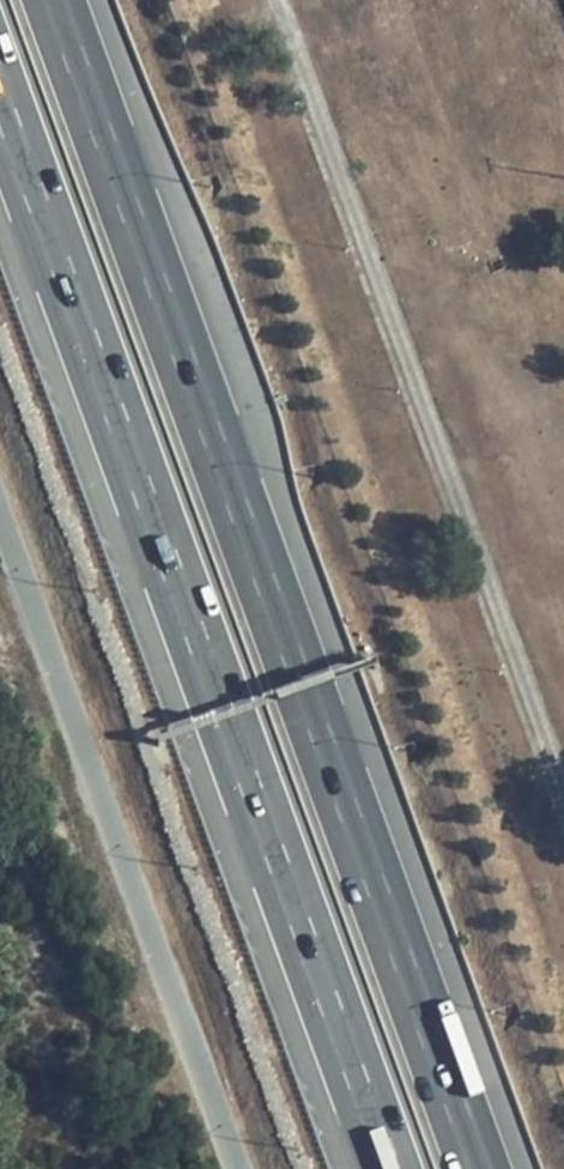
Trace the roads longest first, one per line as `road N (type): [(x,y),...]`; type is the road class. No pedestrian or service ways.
road 1 (motorway): [(478,1168),(53,0)]
road 2 (motorway): [(0,95),(390,1168)]

